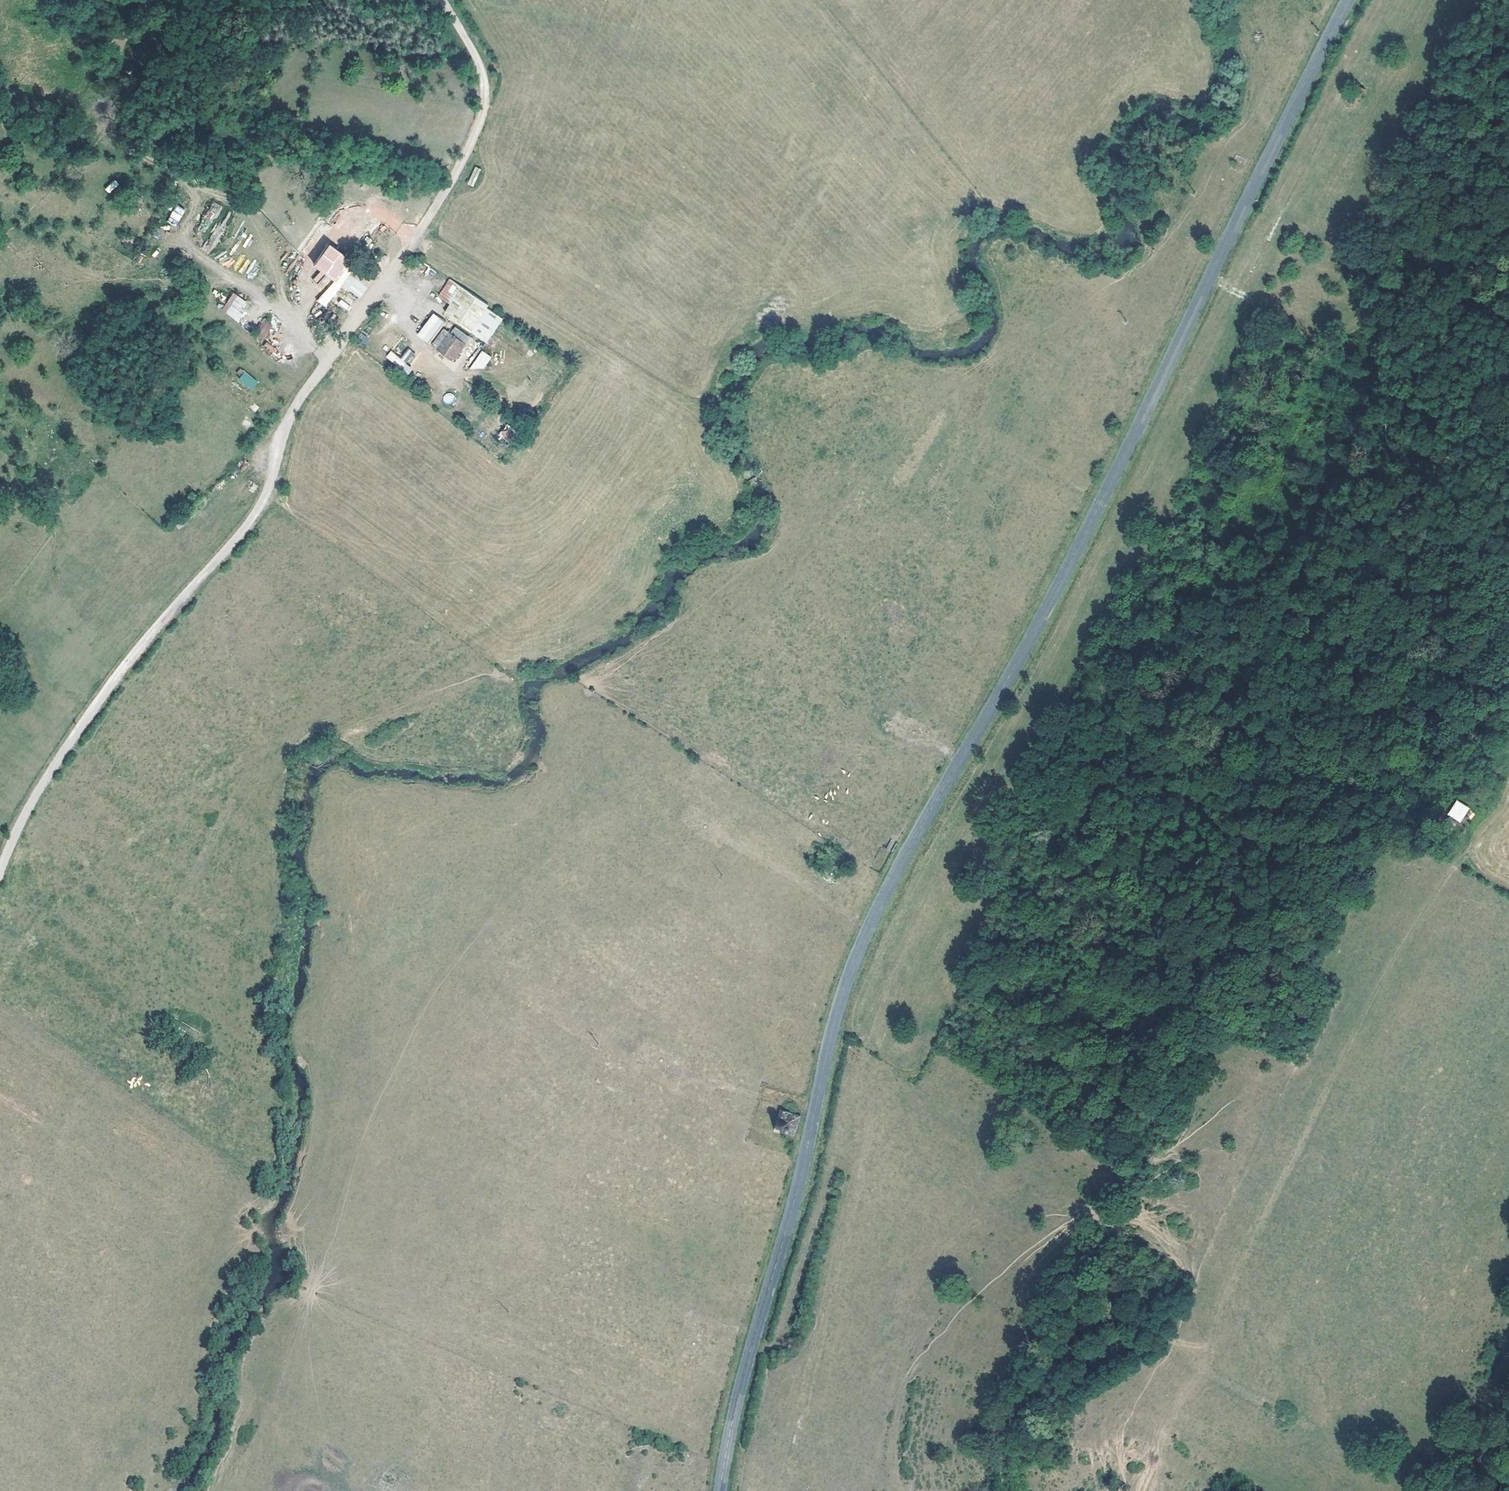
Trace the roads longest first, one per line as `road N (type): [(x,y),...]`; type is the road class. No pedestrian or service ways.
road 1 (tertiary): [(723,1490),(836,1027),(862,950),(1063,586),(1353,0)]
road 2 (track): [(440,0),(484,74),(483,108),(471,139),(438,200),(296,403),(250,522),(110,686),(37,792),(0,868)]
road 3 (track): [(1004,1490),(999,1466),(1025,1399),(1094,1320)]

